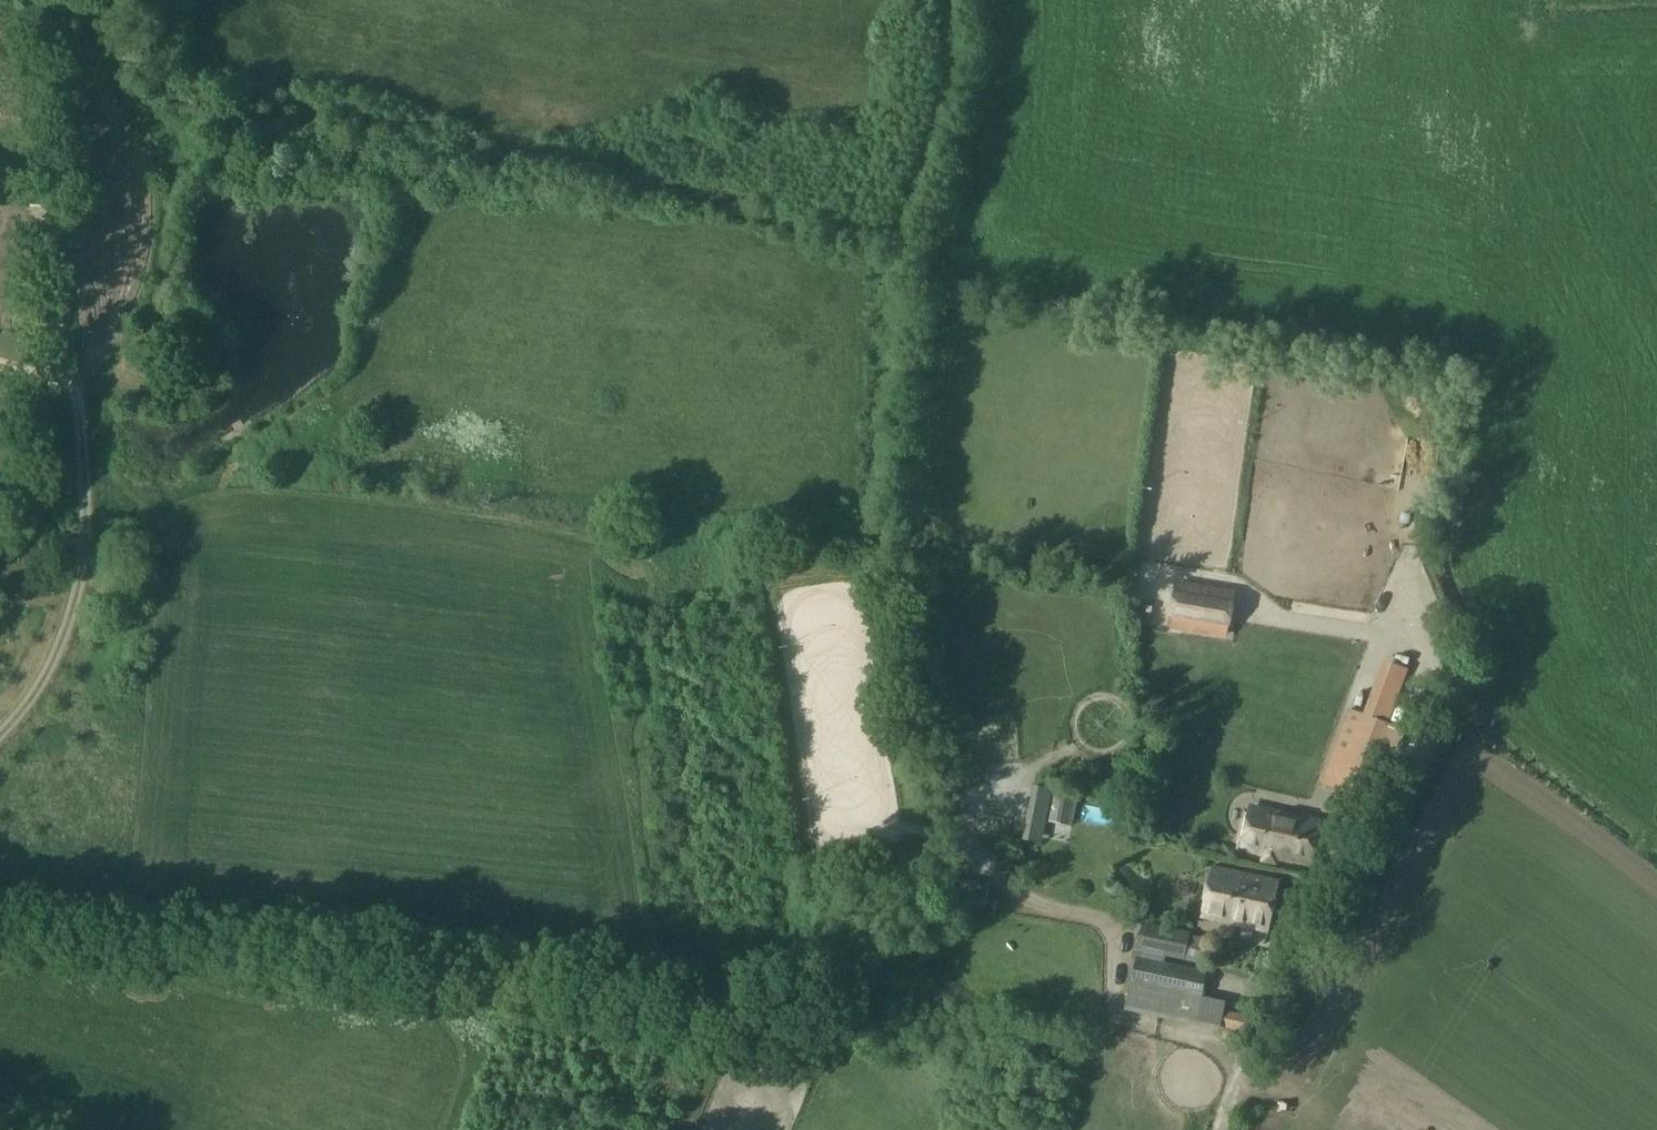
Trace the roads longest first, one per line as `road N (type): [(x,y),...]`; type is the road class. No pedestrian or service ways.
road 1 (track): [(0,738),(30,705),(65,627),(84,553),(73,252),(112,0)]

